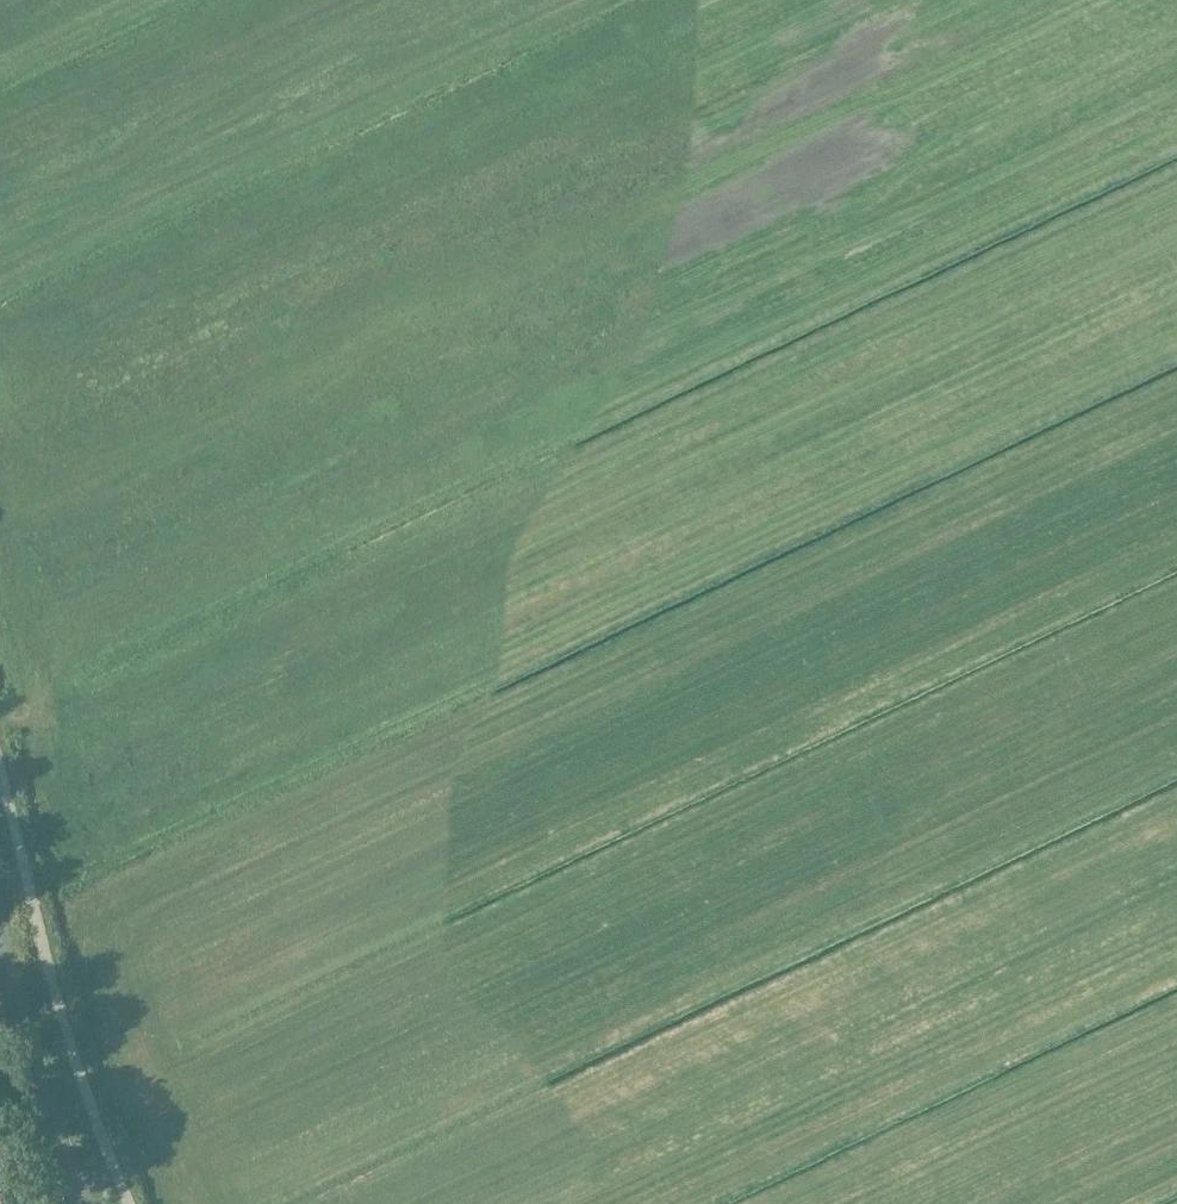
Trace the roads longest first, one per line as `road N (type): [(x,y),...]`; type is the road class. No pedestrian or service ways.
road 1 (tertiary): [(82,1203),(35,1075),(0,944)]

